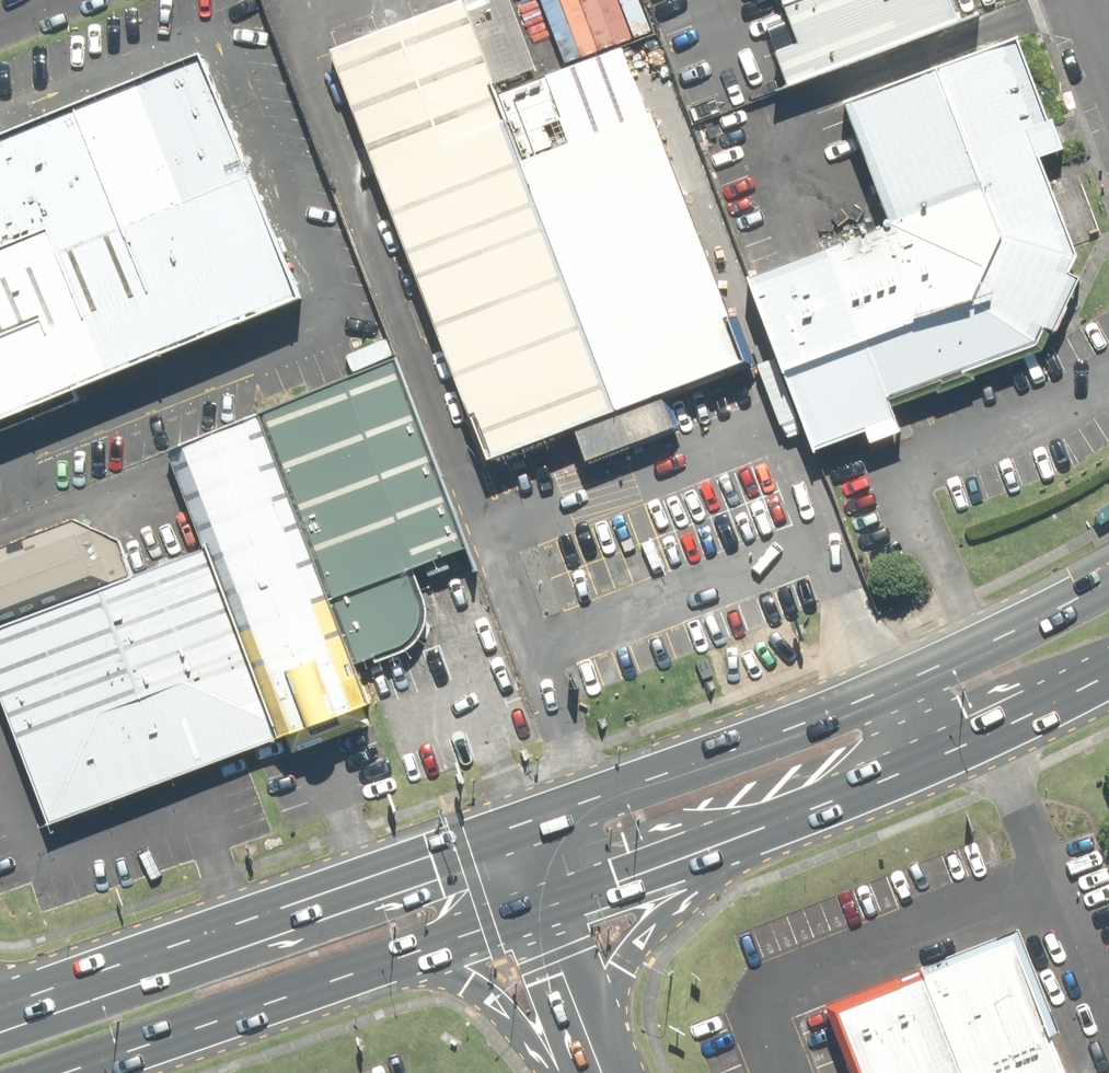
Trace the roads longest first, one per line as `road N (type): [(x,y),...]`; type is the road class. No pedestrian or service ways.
road 1 (primary): [(518,824),(883,692),(1108,584)]
road 2 (primary): [(0,1010),(518,824)]
road 3 (primary): [(1108,686),(998,747),(736,849)]
road 4 (primary): [(427,963),(87,1072)]
road 5 (primary): [(736,849),(647,939),(596,1037)]
road 6 (primary): [(736,849),(551,918)]
road 7 (primary): [(576,1072),(492,1002),(427,963)]
road 8 (primary): [(551,918),(427,963)]
road 9 (tertiary): [(596,1037),(551,918)]

